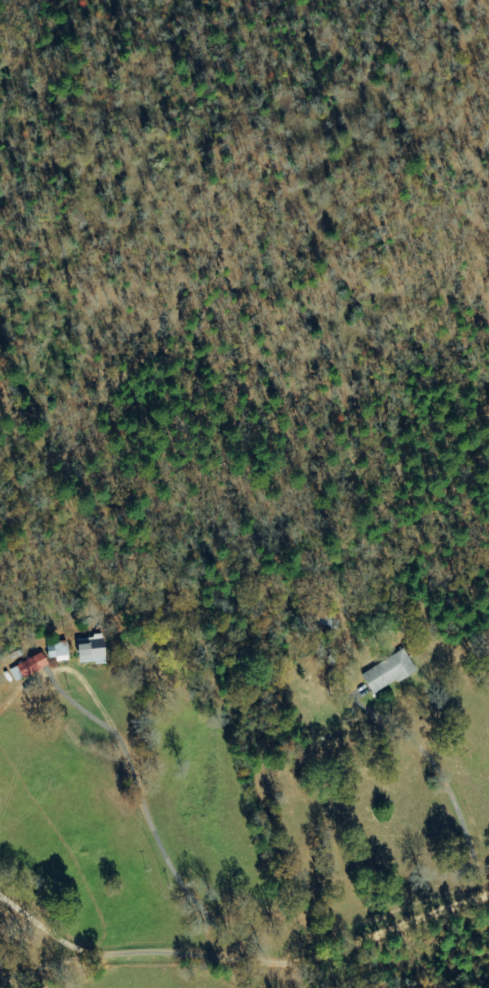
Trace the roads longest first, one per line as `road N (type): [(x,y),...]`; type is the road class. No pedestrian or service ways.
road 1 (residential): [(488,897),(439,909),(342,953),(282,967),(189,955),(95,958),(0,897)]

